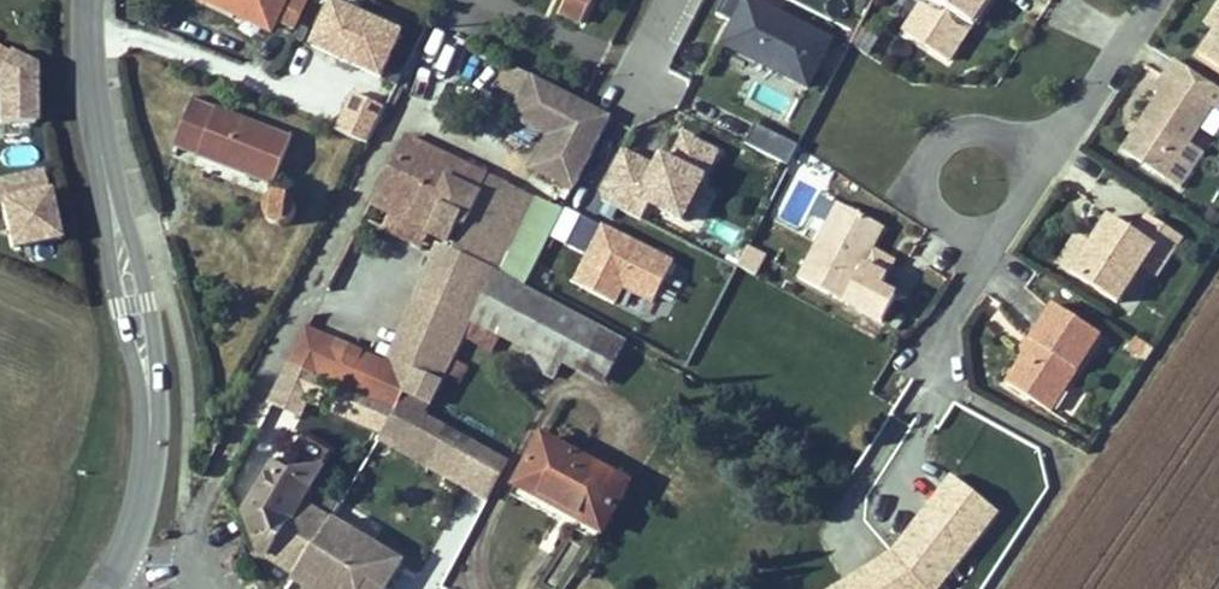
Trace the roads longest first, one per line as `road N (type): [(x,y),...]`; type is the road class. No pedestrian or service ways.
road 1 (residential): [(204,588),(204,500),(433,33)]
road 2 (tertiary): [(107,583),(130,539),(153,445),(150,374),(91,77),(90,0)]
road 3 (residential): [(974,181),(1061,147),(1156,0)]

